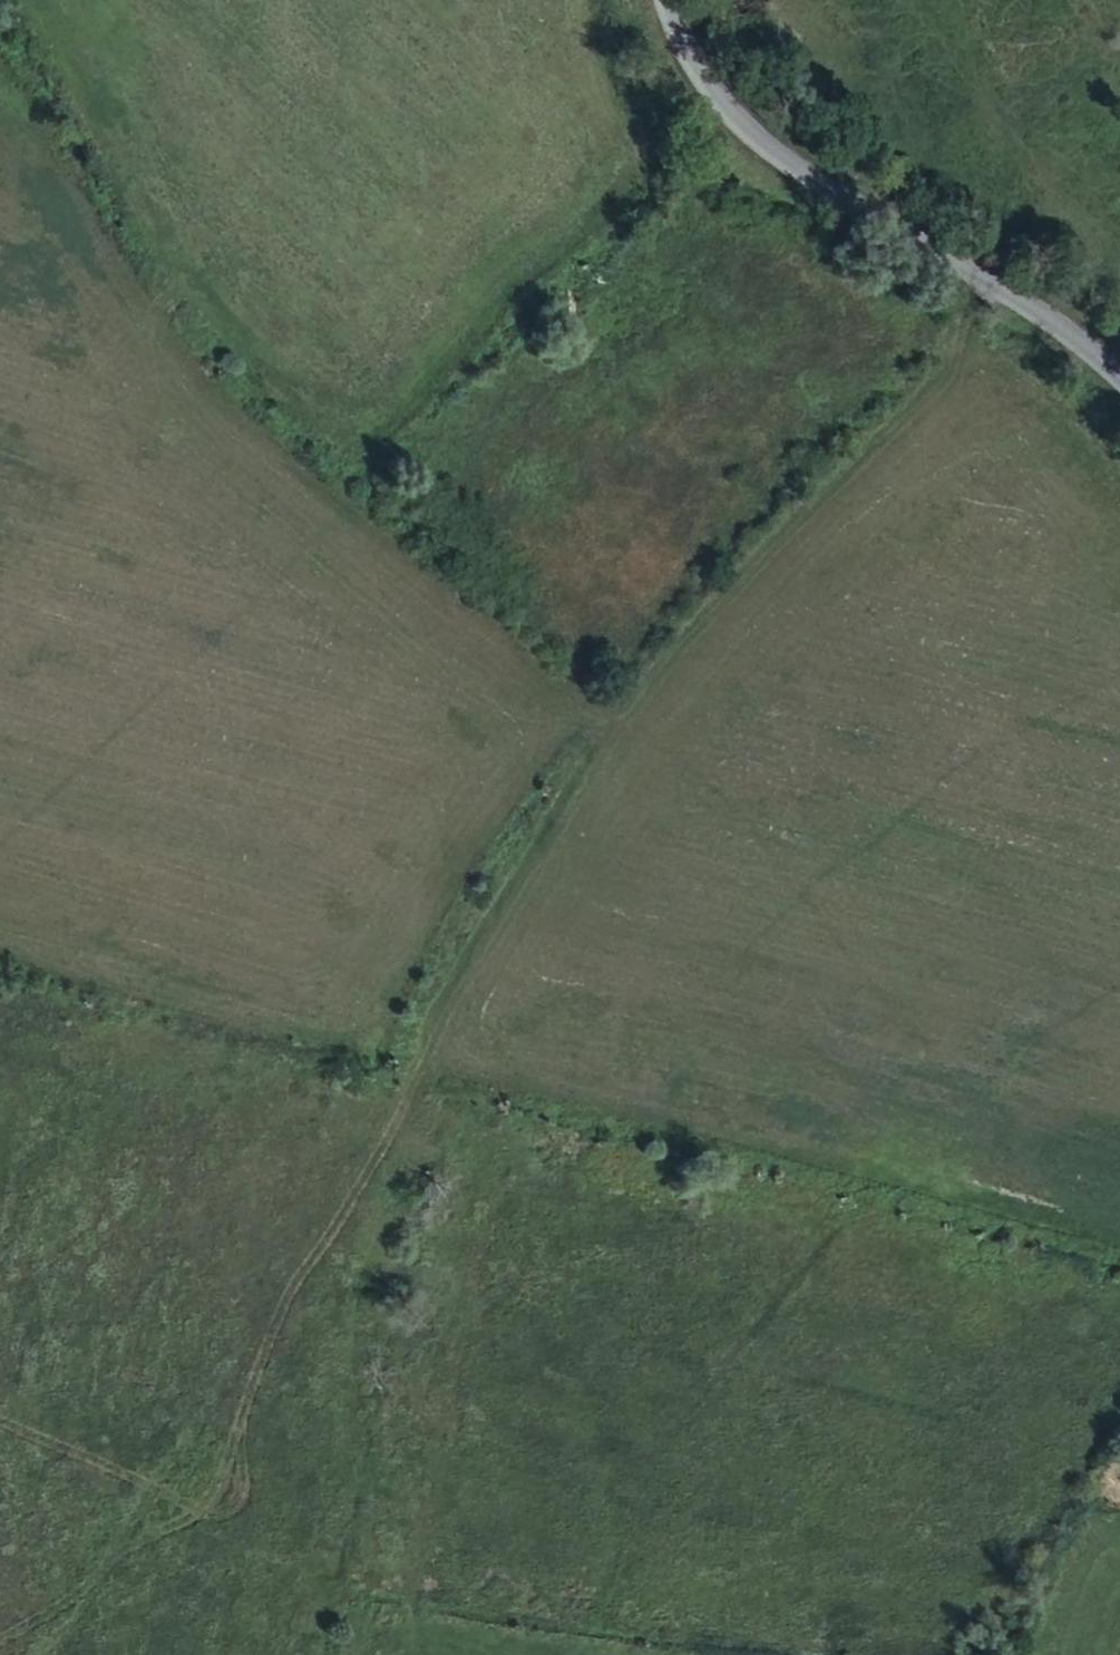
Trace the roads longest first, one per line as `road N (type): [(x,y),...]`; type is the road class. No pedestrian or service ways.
road 1 (unclassified): [(1119,399),(1060,336),(742,135),(678,56),(659,0)]

